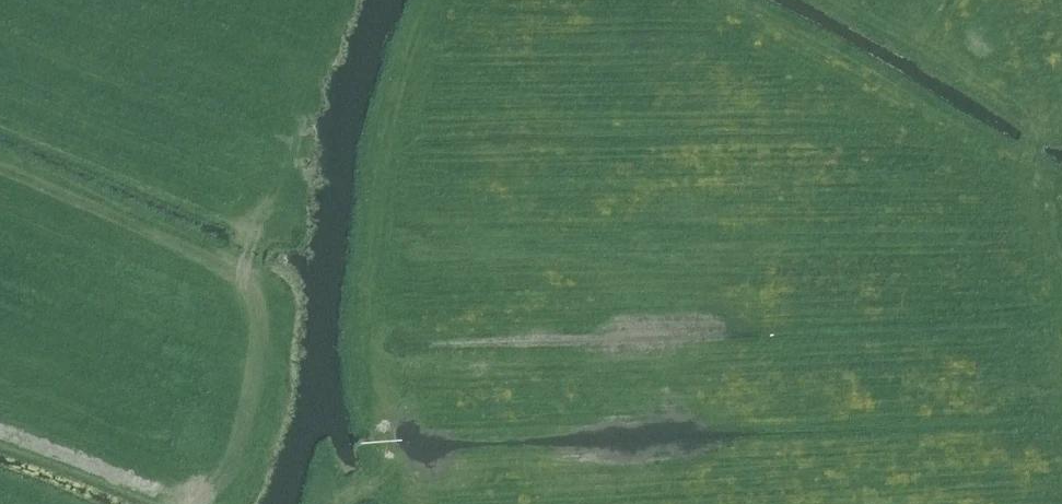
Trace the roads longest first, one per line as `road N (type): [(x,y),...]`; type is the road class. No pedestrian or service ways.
road 1 (track): [(444,0),(381,154),(375,335),(385,466),(344,503)]

